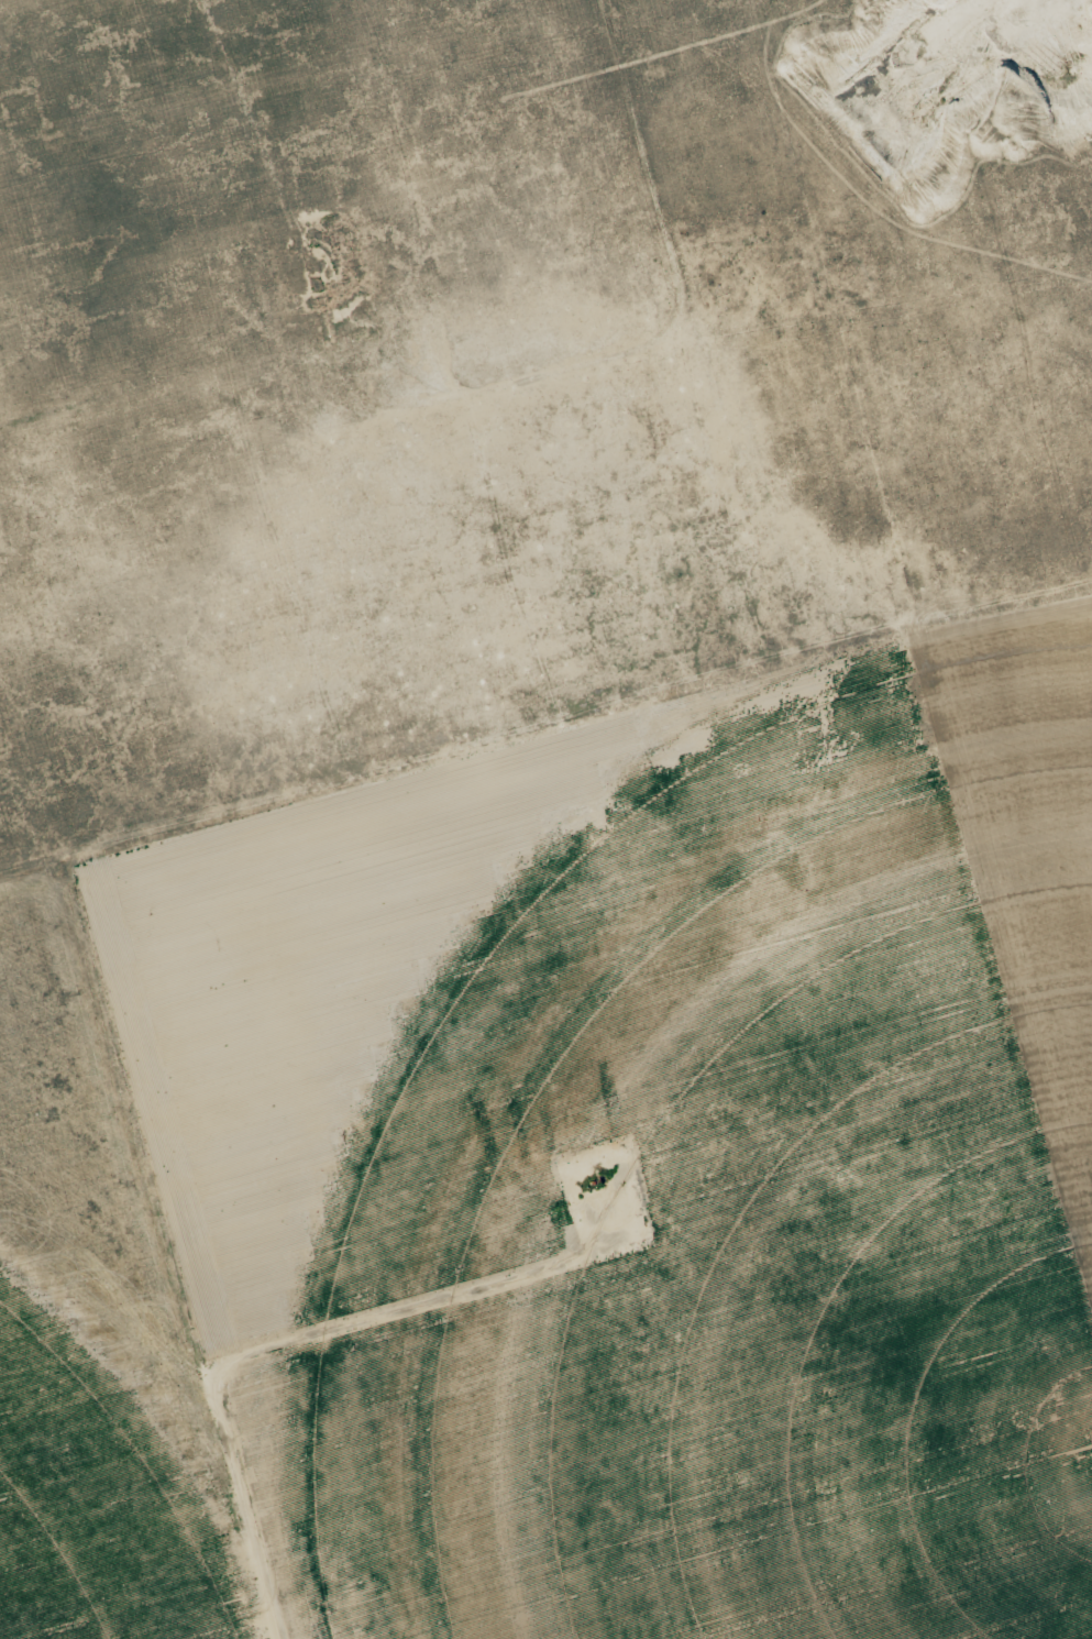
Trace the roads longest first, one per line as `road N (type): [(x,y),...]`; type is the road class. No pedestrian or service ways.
road 1 (track): [(1091,586),(1006,610),(867,616),(716,678),(227,813)]

